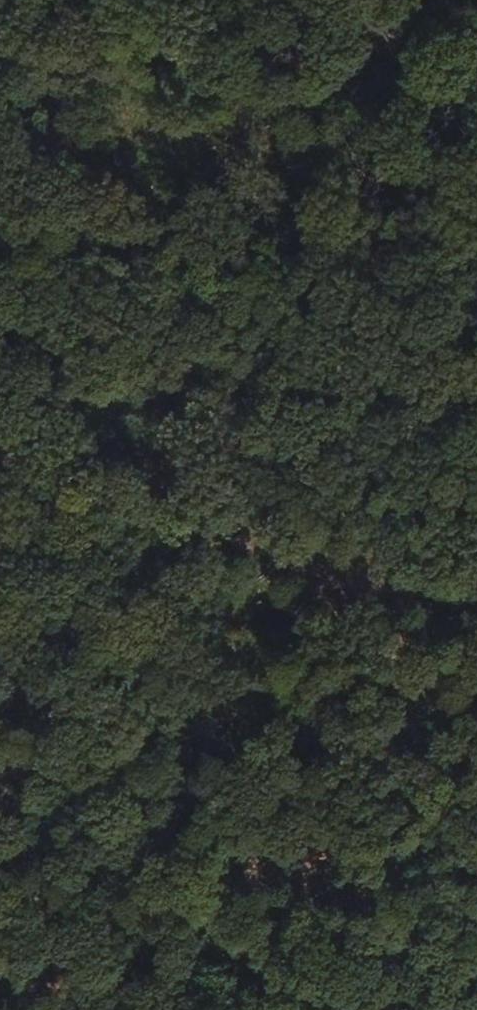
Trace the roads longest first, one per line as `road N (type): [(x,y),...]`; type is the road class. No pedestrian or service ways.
road 1 (track): [(0,446),(356,587),(476,599)]
road 2 (track): [(476,864),(427,1009)]

